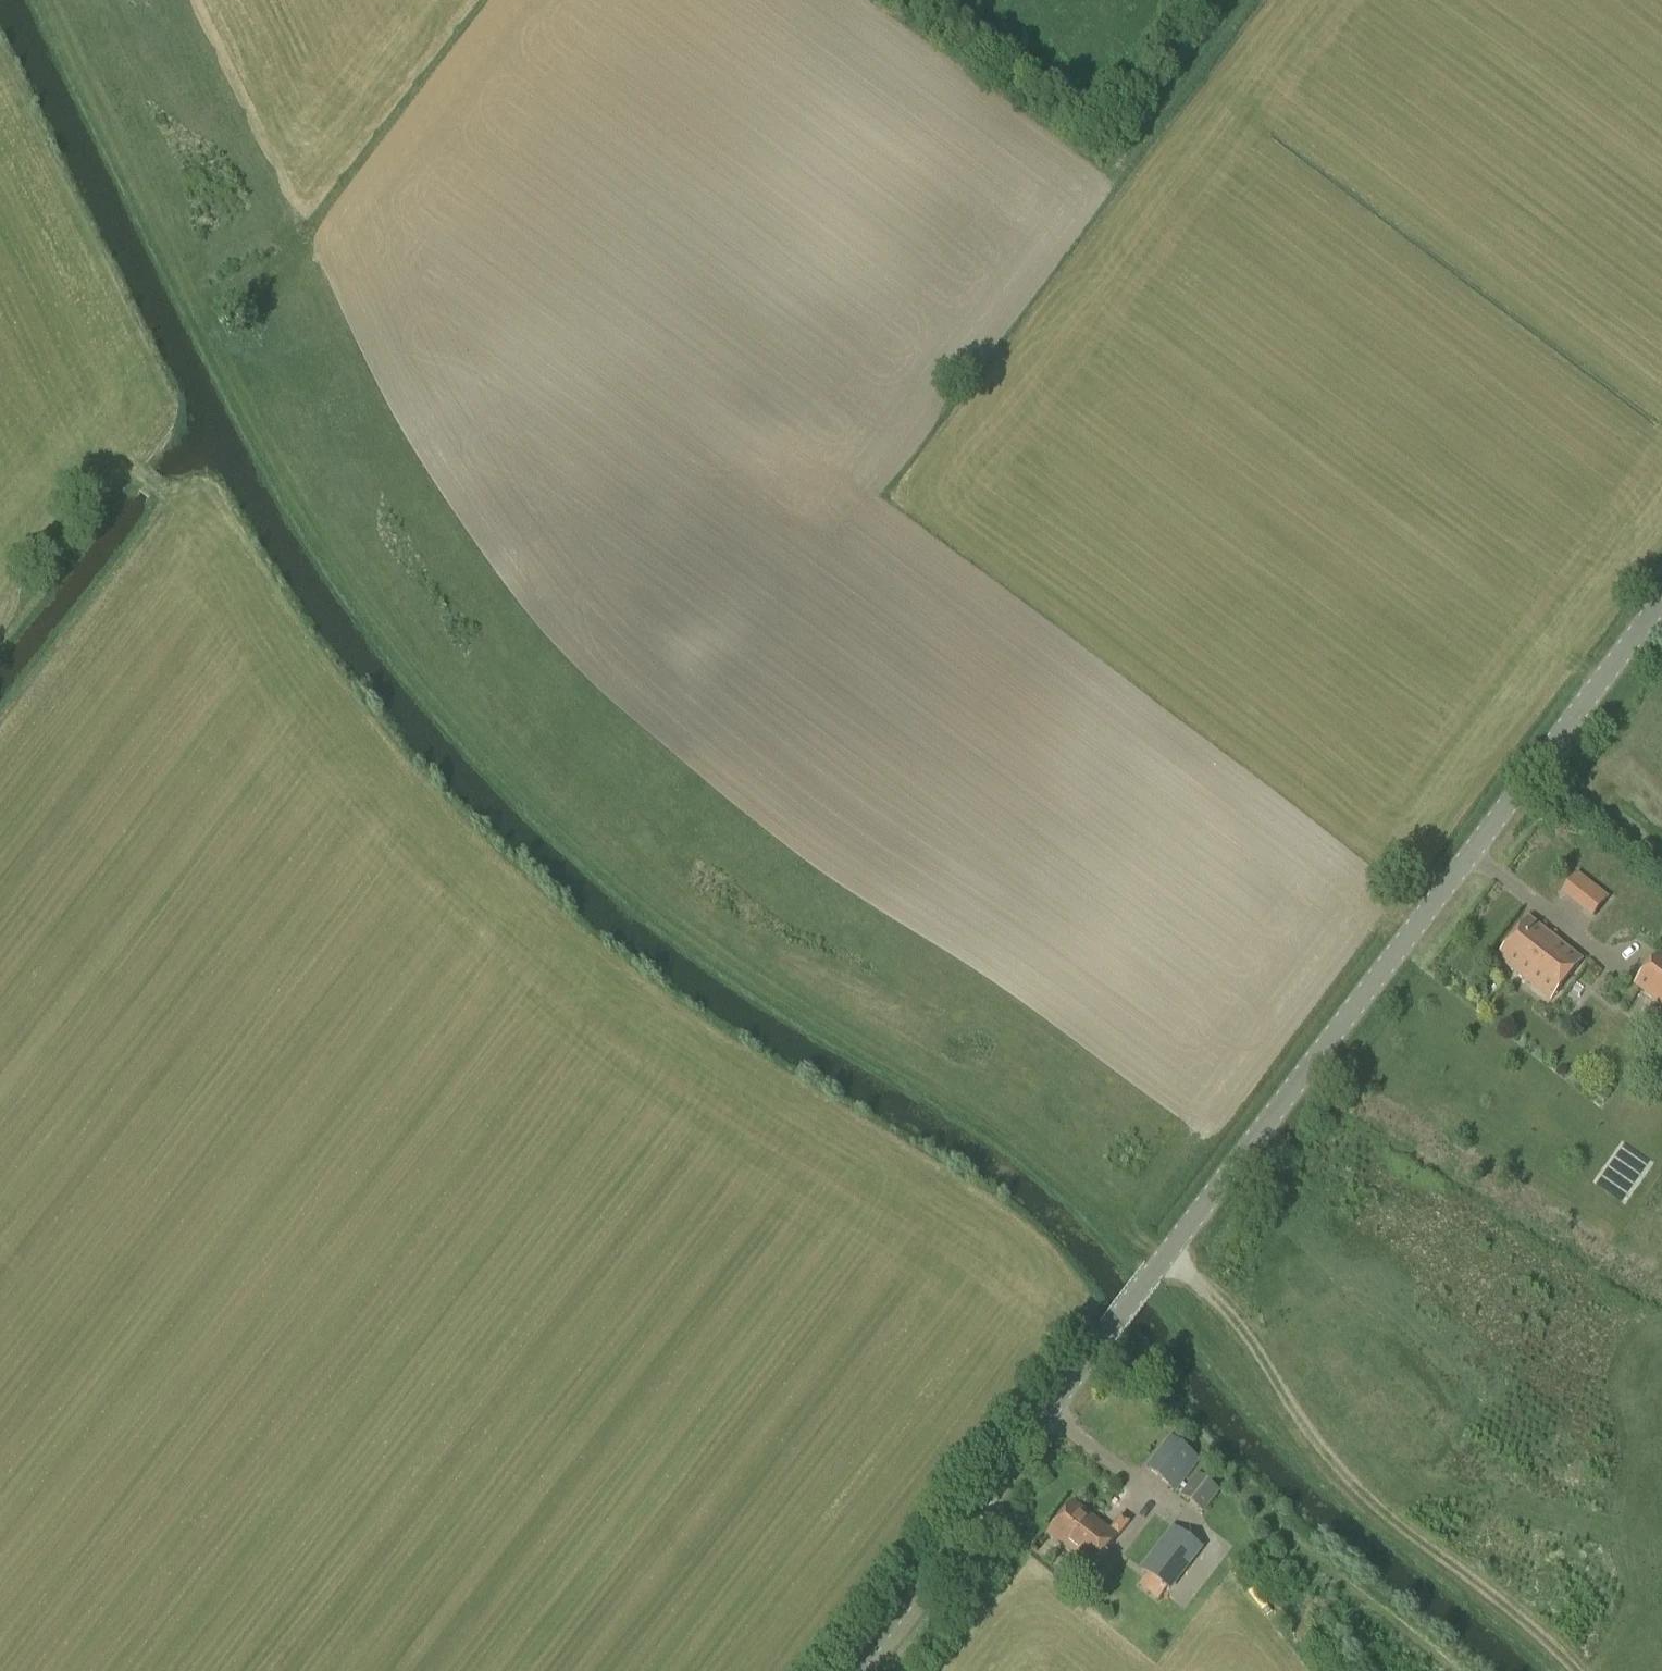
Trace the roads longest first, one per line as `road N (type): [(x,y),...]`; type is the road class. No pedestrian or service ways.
road 1 (unclassified): [(857,1670),(1661,603)]

